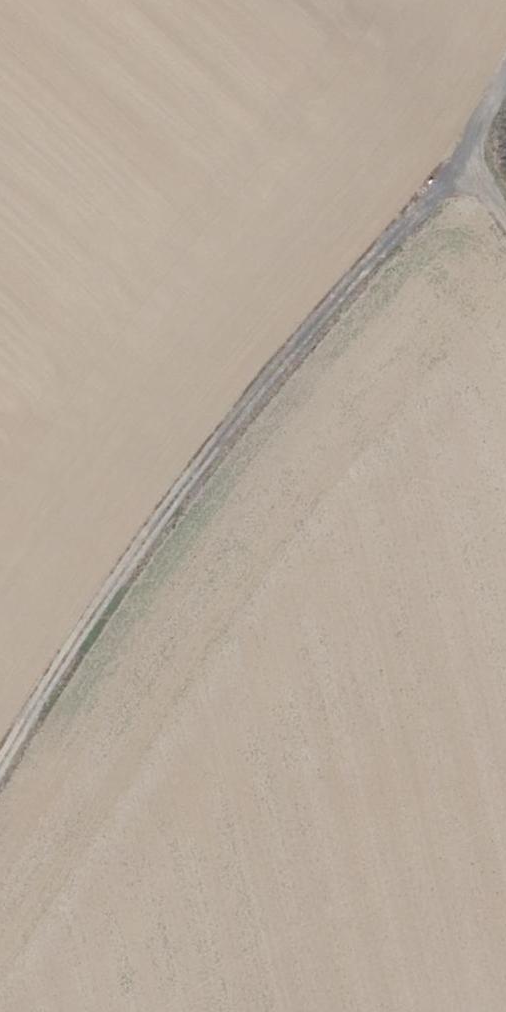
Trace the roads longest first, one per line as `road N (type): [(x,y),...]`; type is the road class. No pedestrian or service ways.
road 1 (track): [(0,763),(188,485),(466,159),(505,86)]

